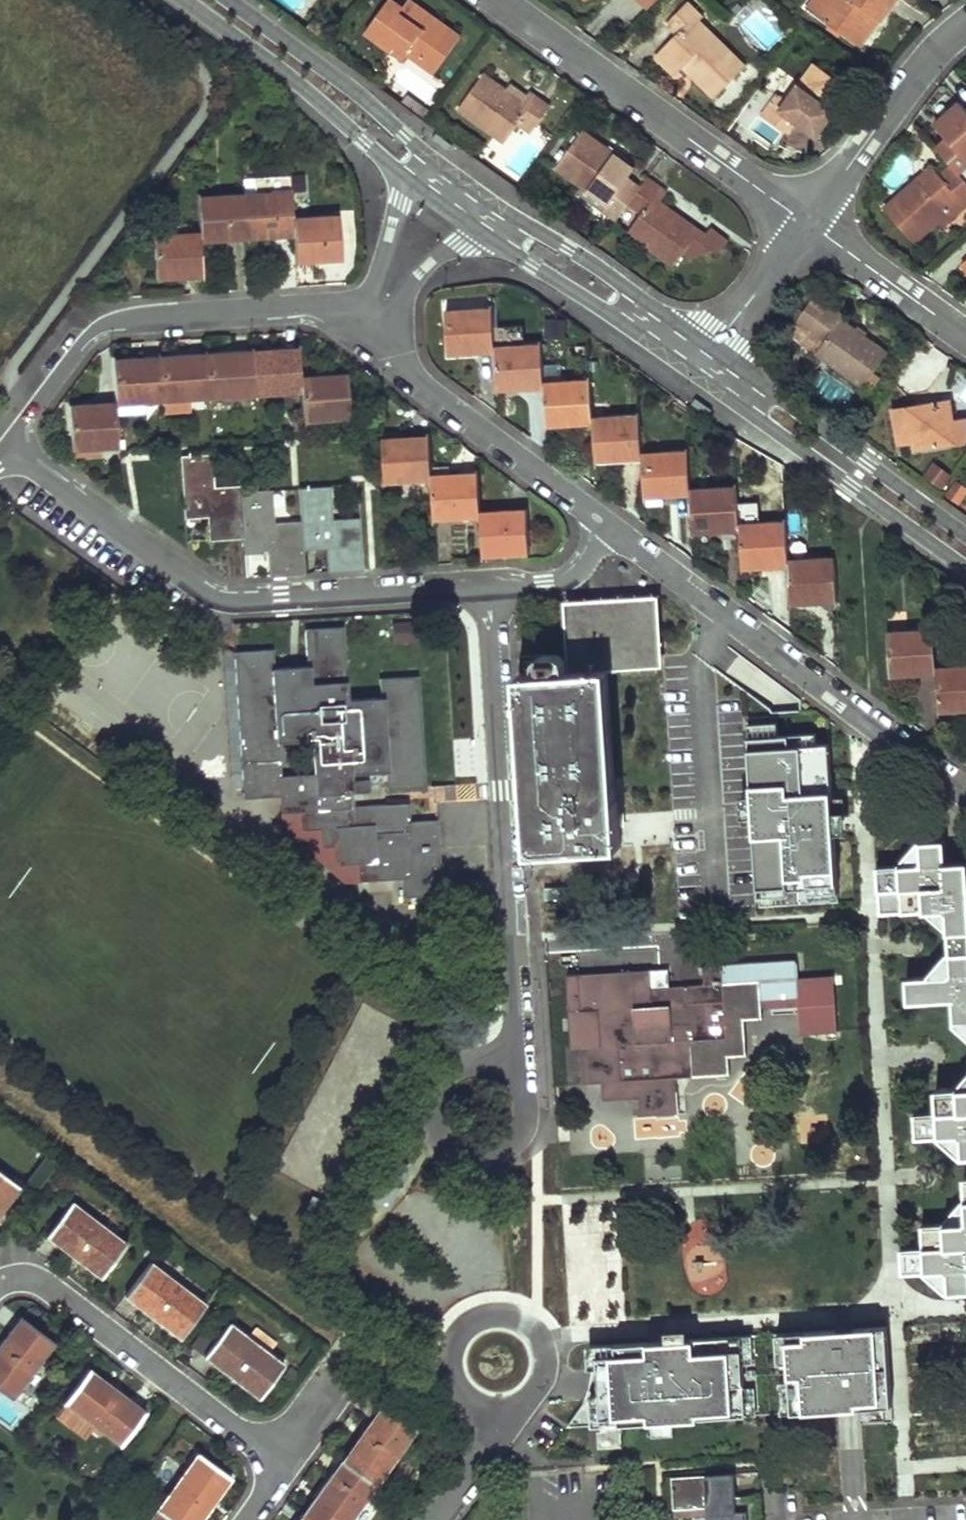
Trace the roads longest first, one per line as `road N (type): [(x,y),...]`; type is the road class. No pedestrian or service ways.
road 1 (residential): [(21,450),(42,474),(217,596),(489,587)]
road 2 (residential): [(965,798),(606,527)]
road 3 (residential): [(489,587),(520,1034)]
road 4 (residential): [(371,323),(303,308),(107,326),(35,404),(21,450)]
road 5 (residential): [(496,0),(807,223)]
road 6 (residential): [(0,1281),(22,1276),(47,1286),(282,1463)]
road 7 (tertiary): [(691,373),(965,569)]
road 8 (residential): [(503,1430),(544,1367),(529,1326),(506,1315),(482,1318),(451,1354),(450,1378),(494,1442)]
road 9 (tertiary): [(965,537),(711,348)]
road 10 (residential): [(606,527),(409,379),(371,323)]
road 11 (tertiary): [(185,0),(280,69),(412,185)]
road 12 (tertiary): [(445,171),(348,86),(226,0)]
road 13 (residential): [(520,1034),(504,1054),(440,1080),(429,1100),(441,1142),(480,1158),(518,1136),(524,1113)]
road 14 (tertiary): [(711,348),(488,201)]
road 15 (tertiary): [(477,232),(691,373)]
road 16 (residential): [(807,223),(935,53),(965,27)]
road 17 (residential): [(807,223),(965,340)]
road 18 (residential): [(711,348),(807,223)]
road 19 (residential): [(412,185),(372,289),(371,323)]
road 20 (residential): [(489,587),(569,578),(606,527)]
road 21 (residential): [(371,323),(427,266),(477,232)]

